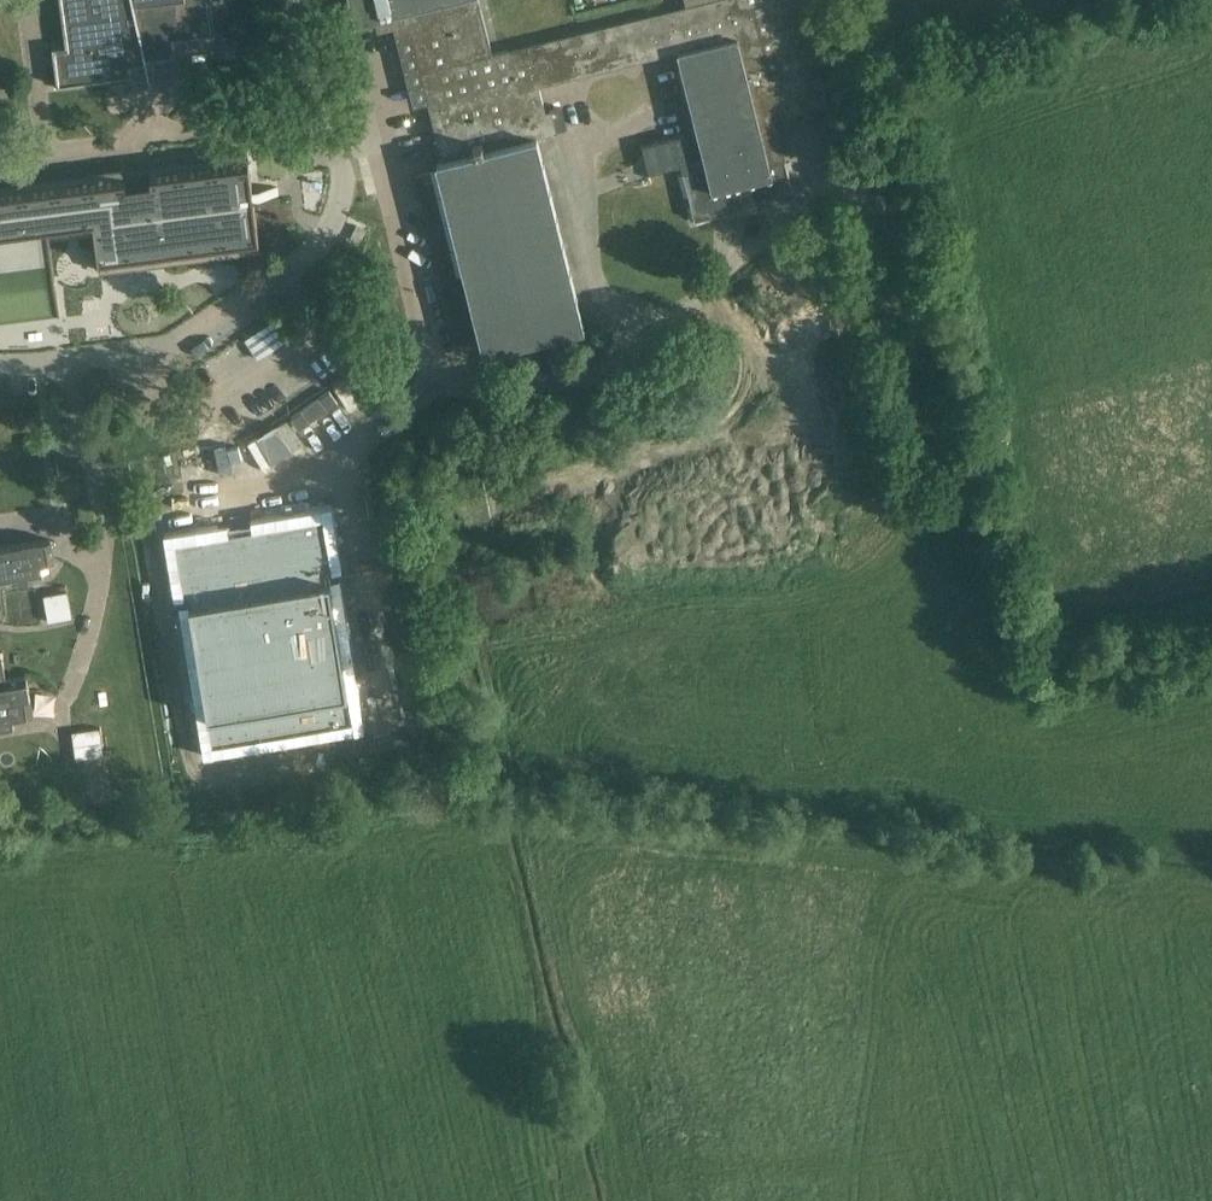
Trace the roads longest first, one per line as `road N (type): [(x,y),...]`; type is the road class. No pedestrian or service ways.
road 1 (unclassified): [(0,150),(279,115),(299,241),(286,266),(152,360)]
road 2 (unclassified): [(230,503),(211,406),(166,408),(152,360)]
road 3 (unclassified): [(152,360),(0,365)]

